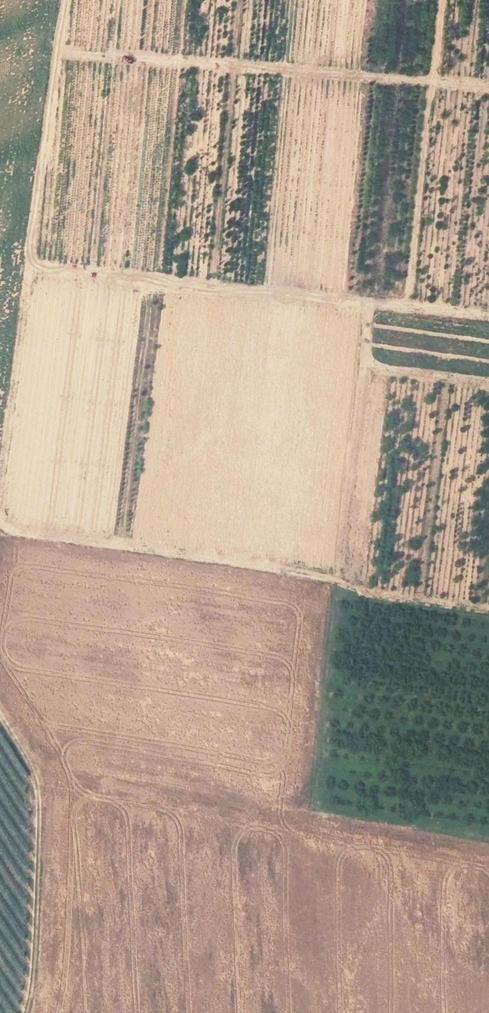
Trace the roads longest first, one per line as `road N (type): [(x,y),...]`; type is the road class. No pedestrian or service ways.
road 1 (track): [(0,504),(67,0)]
road 2 (track): [(60,53),(488,86)]
road 3 (track): [(325,576),(17,532),(0,518)]
road 4 (track): [(0,715),(39,781),(27,1012)]

